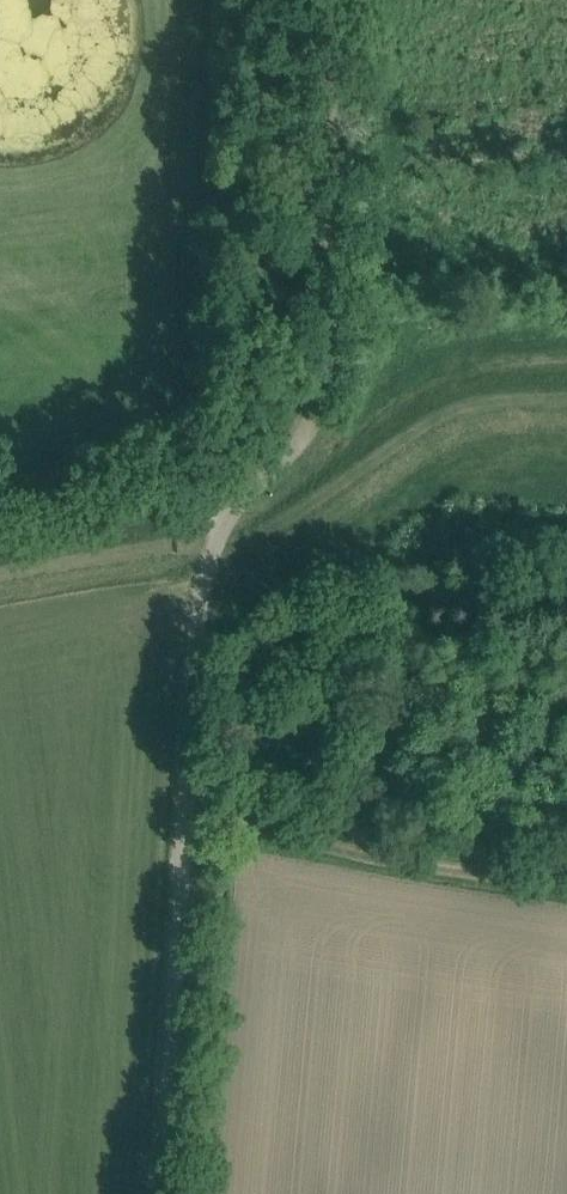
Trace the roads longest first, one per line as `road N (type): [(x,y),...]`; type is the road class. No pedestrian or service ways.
road 1 (unclassified): [(334,0),(320,404),(306,436),(233,509),(202,589),(162,1193)]
road 2 (track): [(566,880),(184,823)]
road 3 (track): [(233,509),(180,463),(0,503)]

